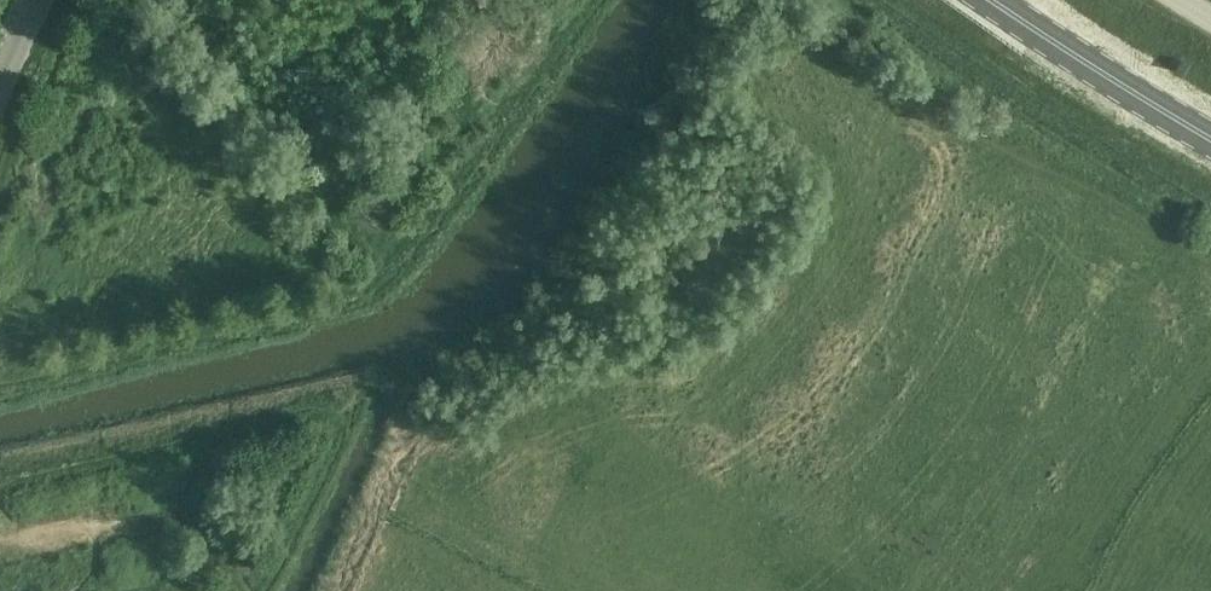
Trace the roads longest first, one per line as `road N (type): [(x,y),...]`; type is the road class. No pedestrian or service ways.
road 1 (primary): [(1210,138),(992,0)]

